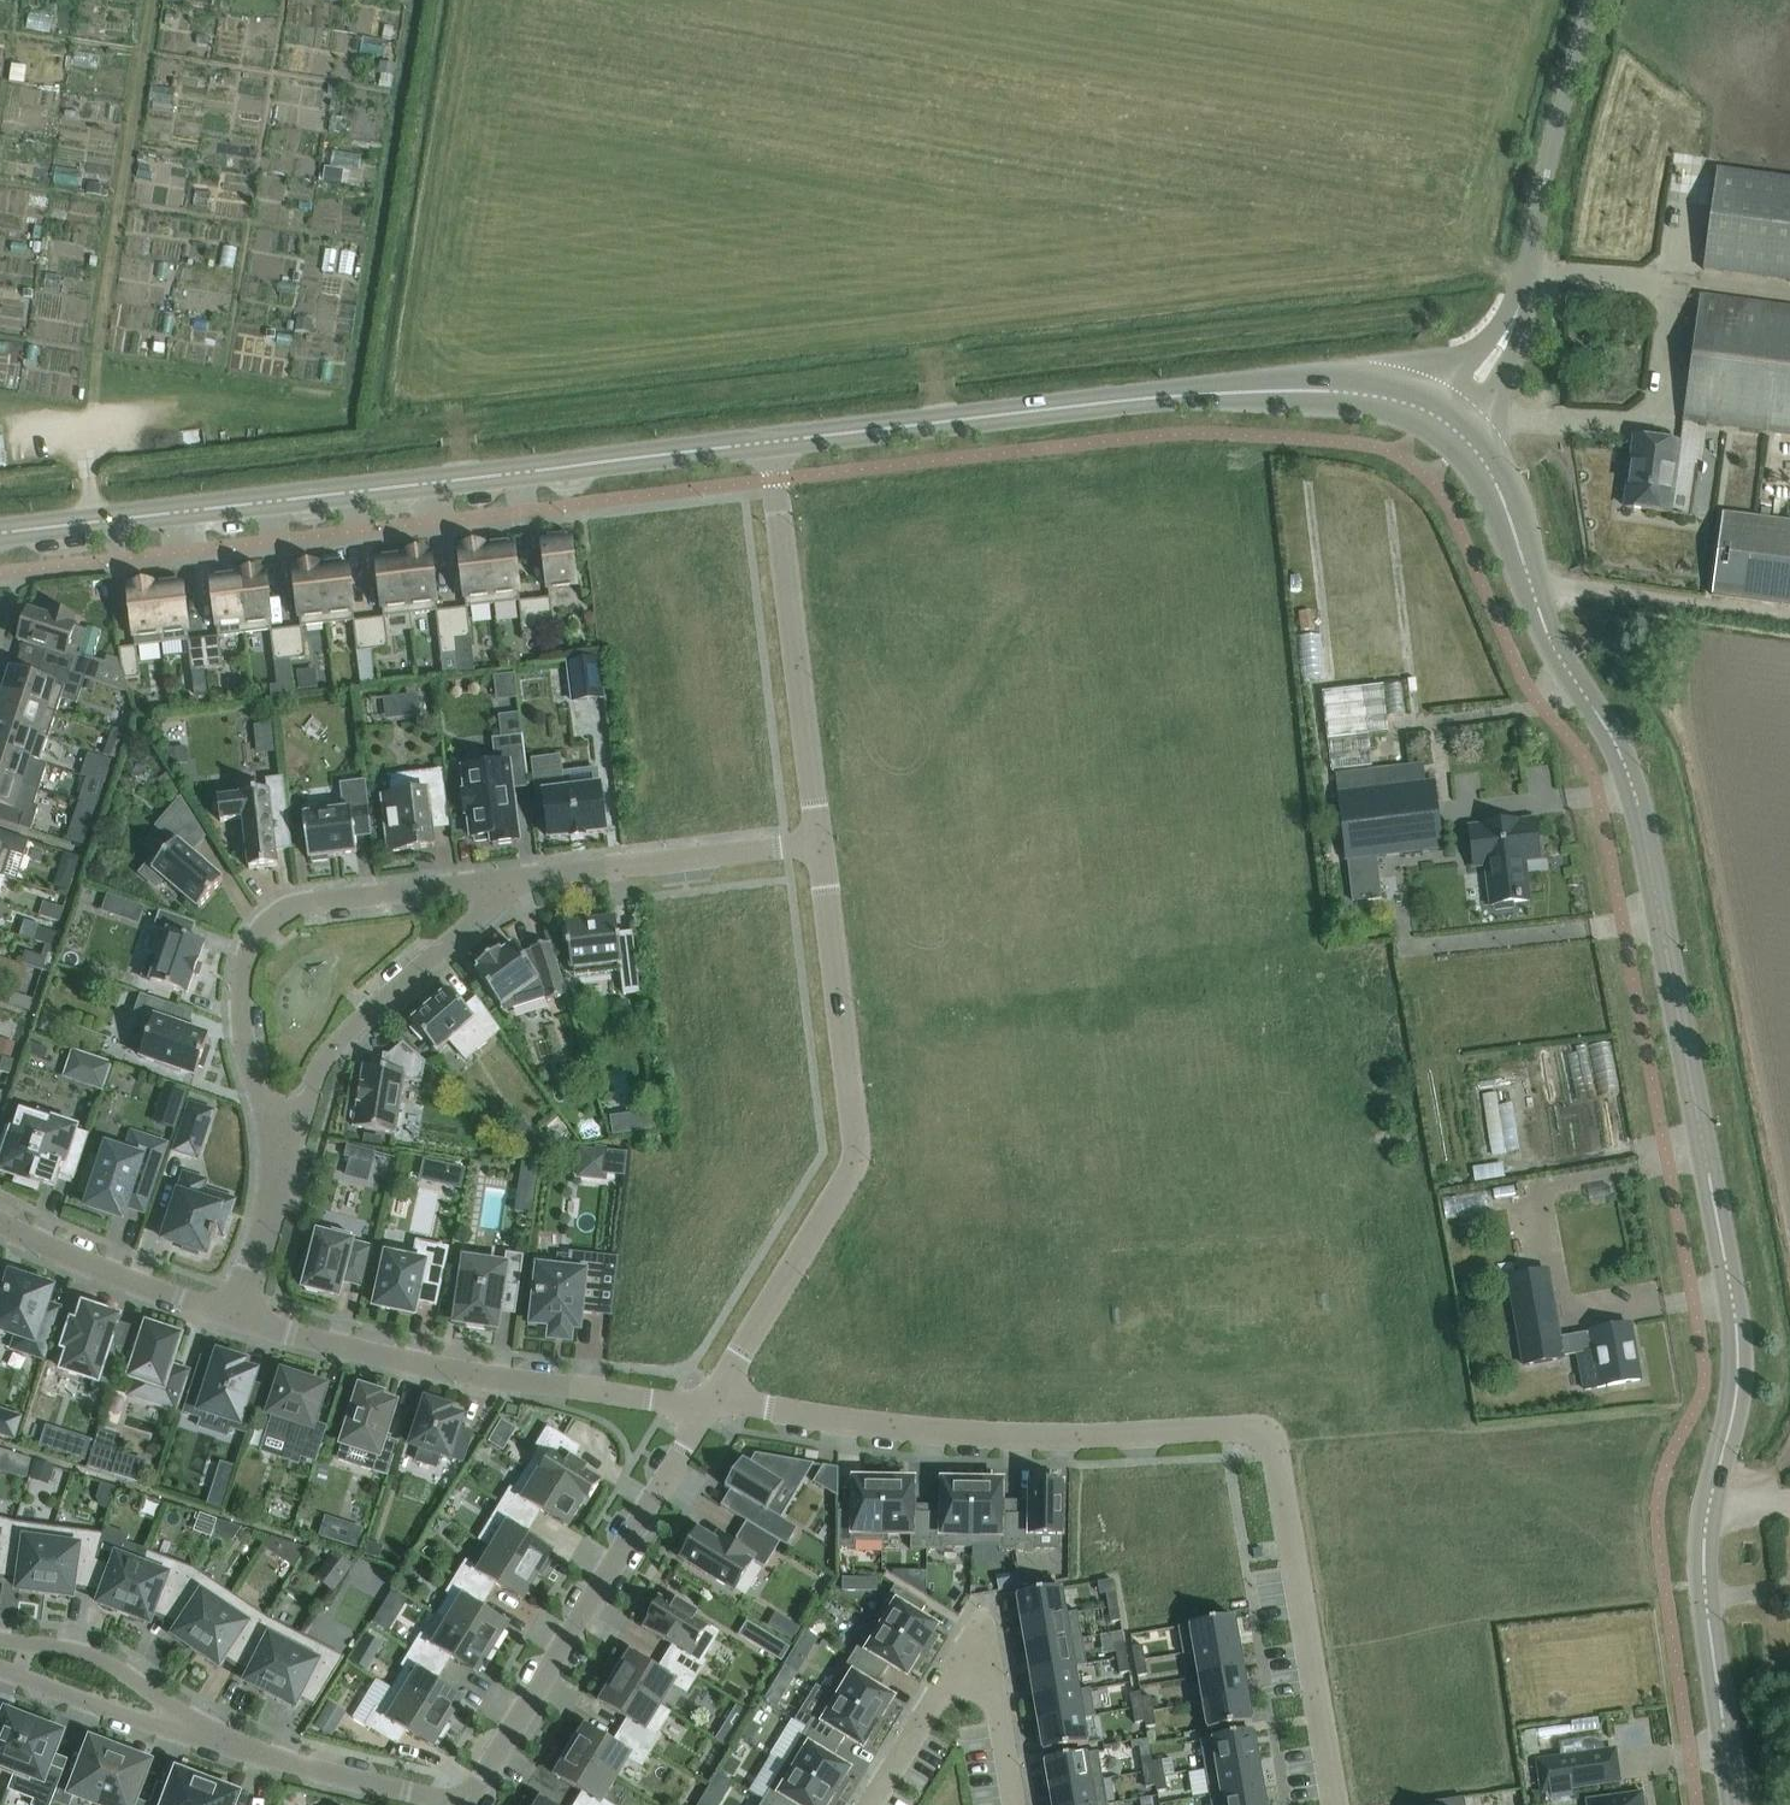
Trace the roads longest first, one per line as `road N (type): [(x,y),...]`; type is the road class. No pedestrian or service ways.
road 1 (tertiary): [(1736,1804),(1704,1551),(1733,1413),(1738,1343),(1637,803),(1610,734),(1554,650),(1495,483),(1445,421)]
road 2 (residential): [(709,1404),(1017,1435),(1270,1427),(1336,1804)]
road 3 (tertiary): [(0,533),(769,440)]
road 4 (tertiary): [(769,440),(1126,400),(1288,390),(1374,396),(1445,421)]
road 5 (unknown): [(1270,1427),(1155,800)]
road 6 (residential): [(709,1404),(855,1154),(819,842)]
road 7 (residential): [(280,1162),(241,1023),(241,979),(259,932),(298,904),(522,877)]
road 8 (residential): [(237,1316),(413,1362),(709,1404)]
road 9 (residential): [(466,1804),(709,1404)]
road 10 (unknown): [(819,842),(1279,784)]
road 11 (unclassified): [(1445,421),(1502,345),(1523,298),(1545,183),(1602,0)]
road 12 (residential): [(819,842),(769,440)]
road 13 (residential): [(280,1162),(327,1051),(522,877)]
road 14 (residential): [(292,1764),(191,1718),(101,1659),(0,1641)]
road 15 (residential): [(0,1669),(292,1764)]
road 16 (residential): [(1014,1804),(995,1699),(970,1681),(940,1695),(872,1804)]
road 17 (residential): [(522,877),(819,842)]
road 18 (residential): [(0,1223),(84,1262),(237,1316)]
road 19 (residential): [(292,1764),(461,1804)]
road 20 (residential): [(237,1316),(280,1162)]
road 21 (track): [(12,429),(166,412)]

